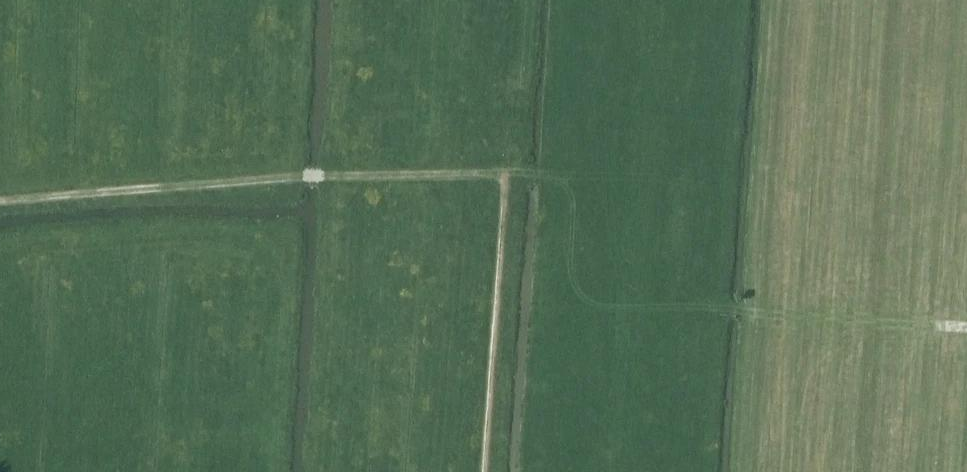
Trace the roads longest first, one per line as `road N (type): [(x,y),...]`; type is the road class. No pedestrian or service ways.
road 1 (track): [(0,202),(508,176)]
road 2 (track): [(966,329),(701,308),(581,201)]
road 3 (track): [(508,176),(485,471)]

